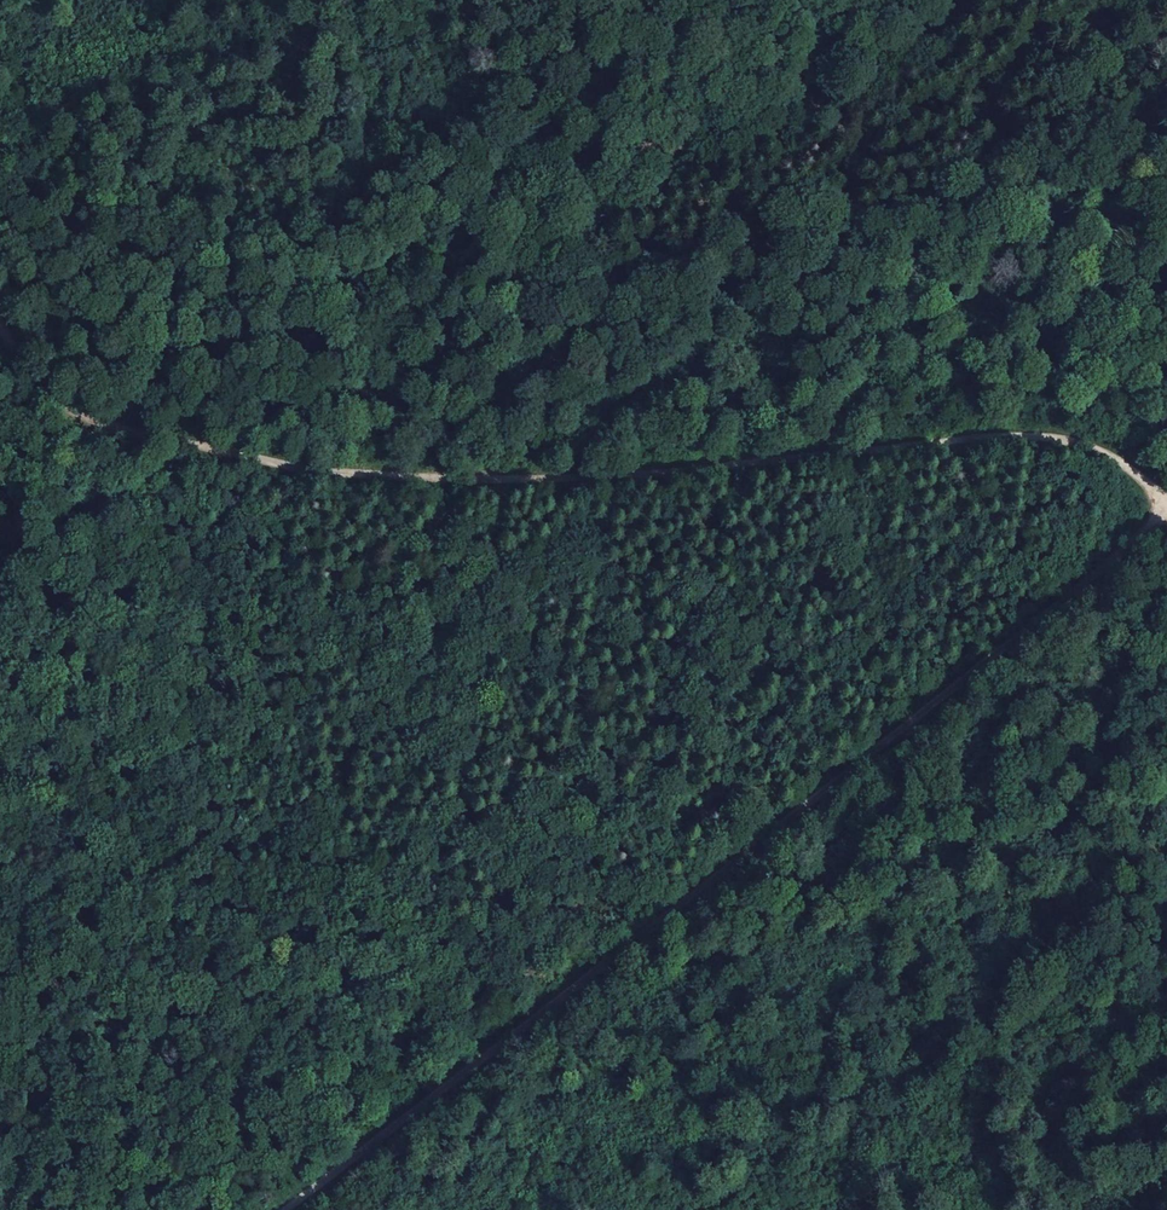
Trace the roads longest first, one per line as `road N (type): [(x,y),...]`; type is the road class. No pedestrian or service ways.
road 1 (track): [(0,343),(51,406),(97,439),(150,448),(617,463),(745,437),(1013,431),(1073,440),(1148,484),(1166,506)]
road 2 (track): [(1166,530),(329,1177)]

